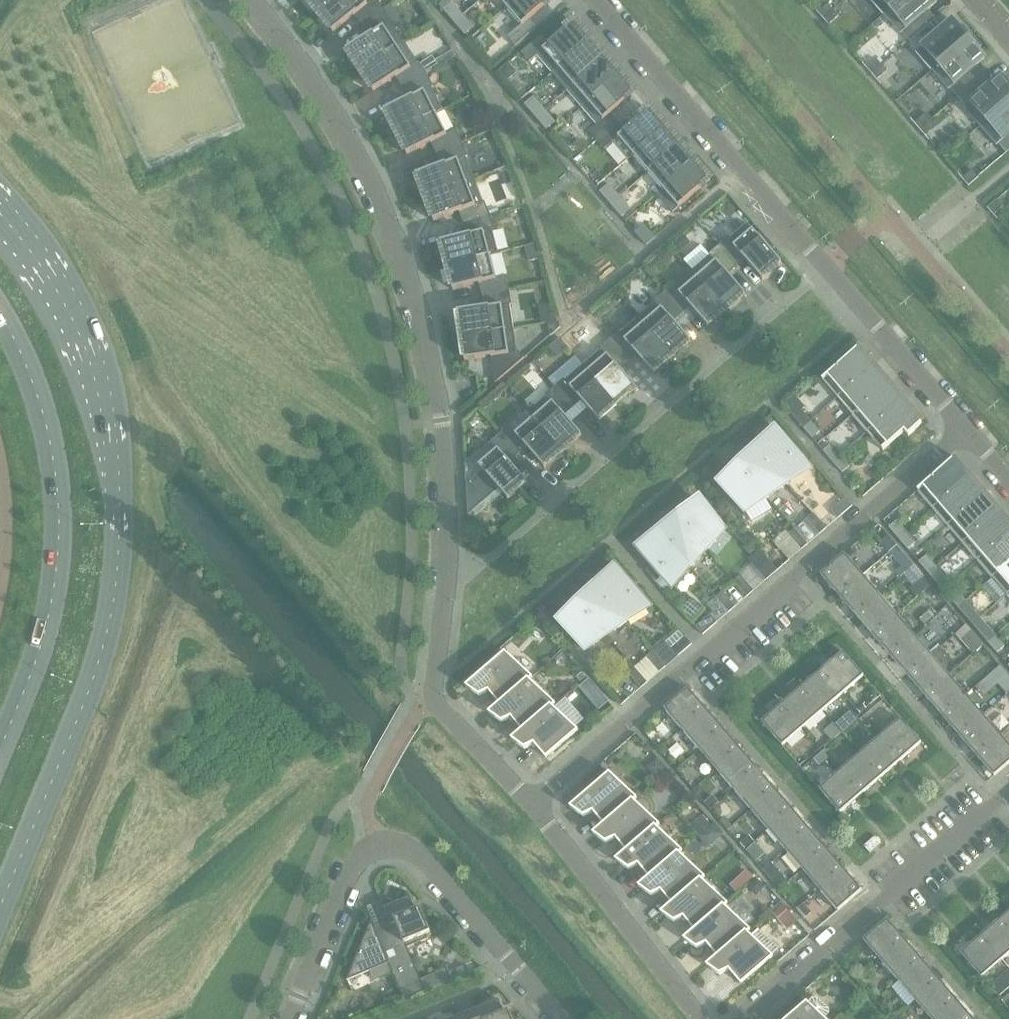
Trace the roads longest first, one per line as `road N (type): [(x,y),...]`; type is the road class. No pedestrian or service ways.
road 1 (secondary): [(0,906),(107,632),(120,491),(73,319),(0,214)]
road 2 (residential): [(446,580),(441,420),(395,239),(342,125),(252,0)]
road 3 (residential): [(532,805),(967,430)]
road 4 (residential): [(446,580),(471,574),(827,266)]
road 5 (residential): [(562,1018),(419,851),(395,842),(369,849),(354,866),(290,1018)]
road 6 (secondary): [(0,315),(47,430),(59,541),(42,642),(0,749)]
road 7 (residential): [(597,0),(827,266)]
road 8 (residential): [(745,1018),(1008,791)]
road 9 (residential): [(701,1018),(532,805)]
road 10 (residential): [(532,805),(435,704),(446,580)]
road 11 (residential): [(827,266),(967,430)]

